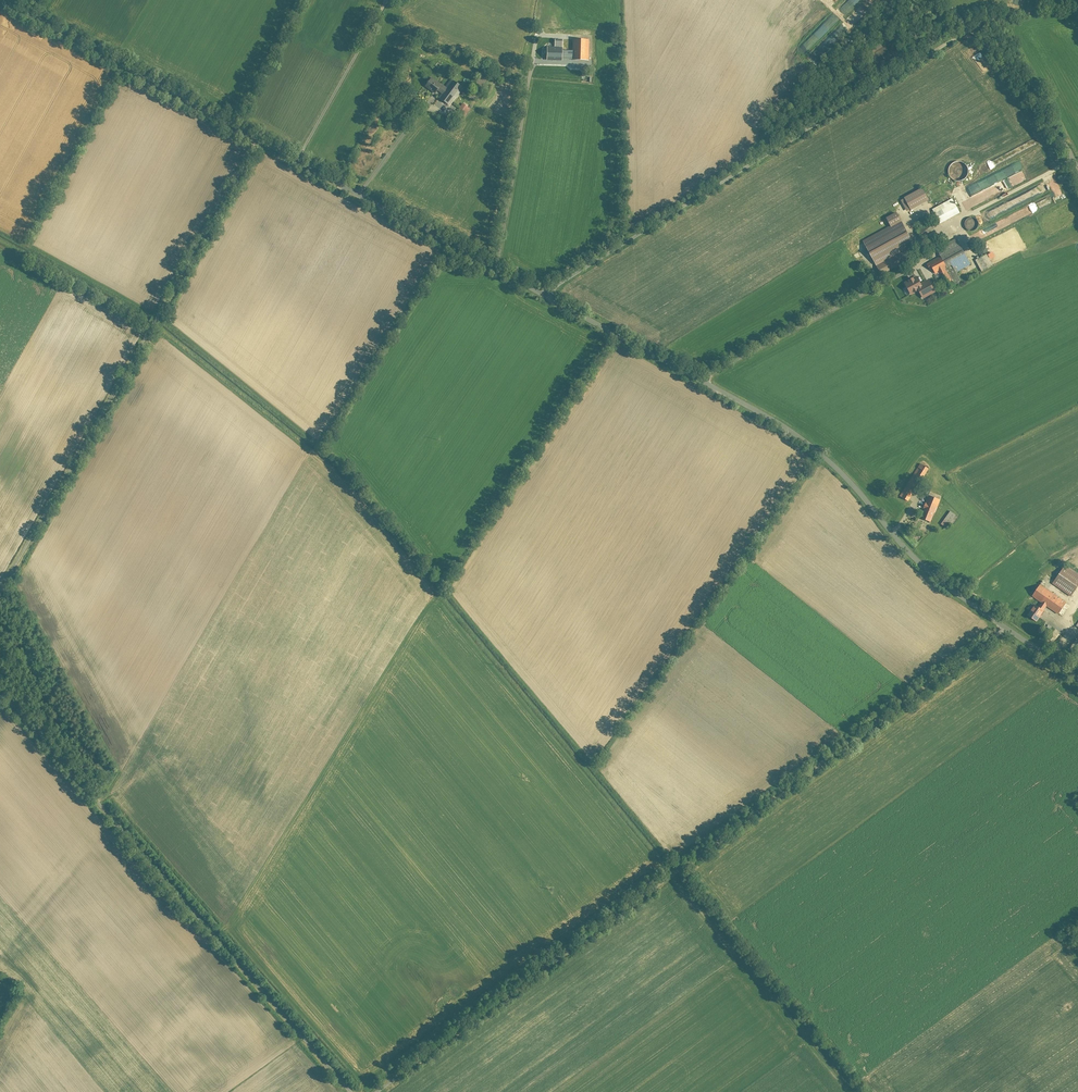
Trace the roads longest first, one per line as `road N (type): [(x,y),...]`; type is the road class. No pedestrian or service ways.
road 1 (unclassified): [(377,1091),(1006,630)]
road 2 (unclassified): [(541,303),(799,438),(935,578),(1006,630)]
road 3 (unclassified): [(0,693),(349,1091)]
road 4 (unclassified): [(0,594),(259,141)]
road 5 (unclassified): [(965,31),(541,303)]
road 6 (unclassified): [(259,141),(541,303)]
road 7 (unclassified): [(0,0),(259,141)]
road 8 (unclassified): [(965,31),(1077,171)]

